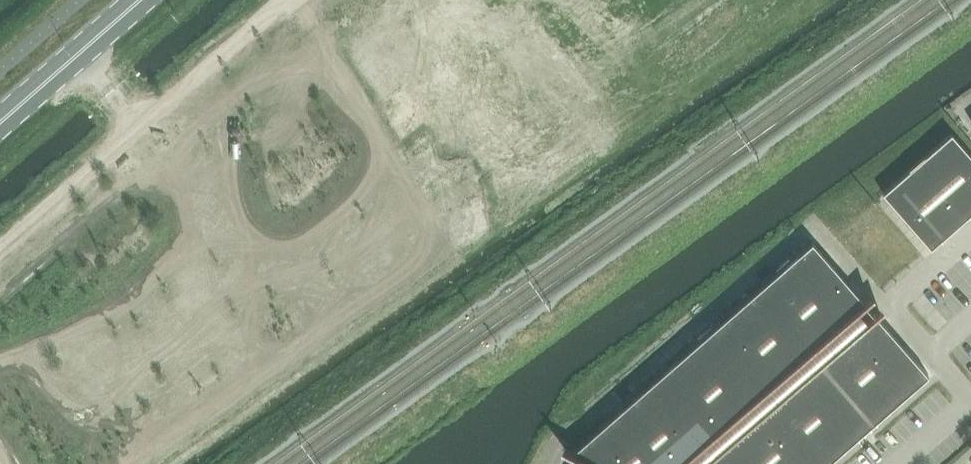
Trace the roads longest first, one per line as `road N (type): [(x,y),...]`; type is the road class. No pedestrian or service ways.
road 1 (residential): [(0,255),(292,0)]
road 2 (primary): [(0,124),(143,0)]

